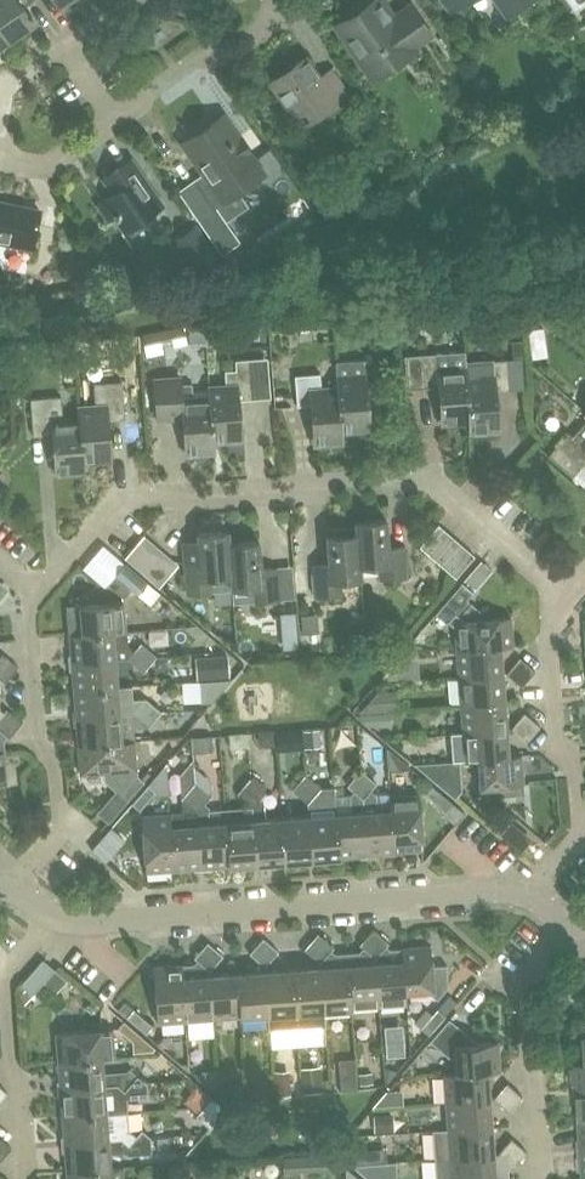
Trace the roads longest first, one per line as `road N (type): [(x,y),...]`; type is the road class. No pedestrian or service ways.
road 1 (residential): [(546,593),(545,577),(429,477),(120,498),(36,595)]
road 2 (residential): [(53,917),(89,923),(497,891),(533,898)]
road 3 (residential): [(533,898),(578,836),(575,768),(556,741),(546,593)]
road 4 (residential): [(36,595),(28,604),(38,746),(54,762),(59,829),(13,891)]
road 5 (residential): [(53,917),(2,979),(19,1091),(19,1178)]
road 6 (residential): [(537,1178),(537,1082),(526,1062),(520,980),(568,921)]
road 7 (residential): [(115,120),(206,52),(229,51),(264,27),(268,0)]
road 8 (residential): [(0,140),(14,161),(45,167),(115,120)]

